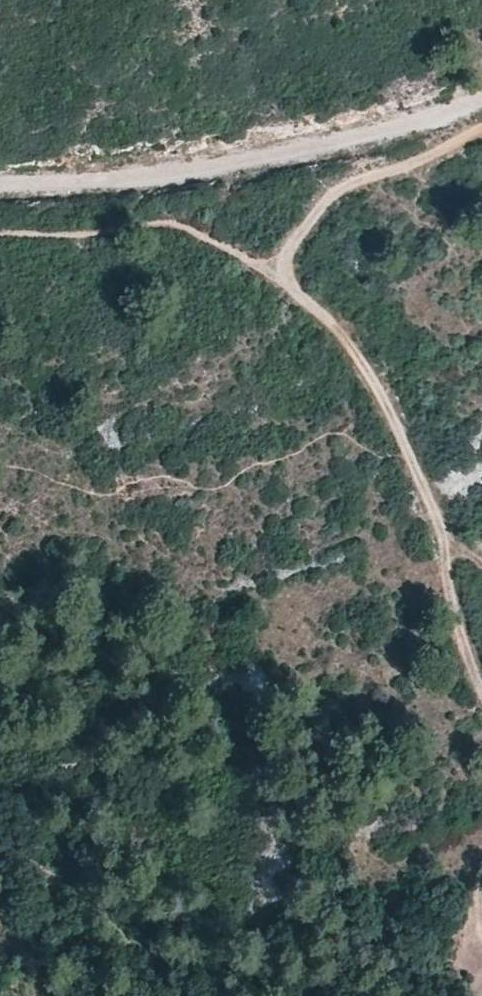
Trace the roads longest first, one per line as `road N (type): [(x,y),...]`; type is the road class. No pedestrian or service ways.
road 1 (track): [(481,684),(463,643),(436,500),(385,392),(331,317),(285,274),(174,223),(79,235),(0,232)]
road 2 (track): [(481,99),(241,165),(0,184)]
road 3 (track): [(285,274),(293,239),(337,187),(481,132)]
road 4 (track): [(0,838),(84,891),(174,995)]

